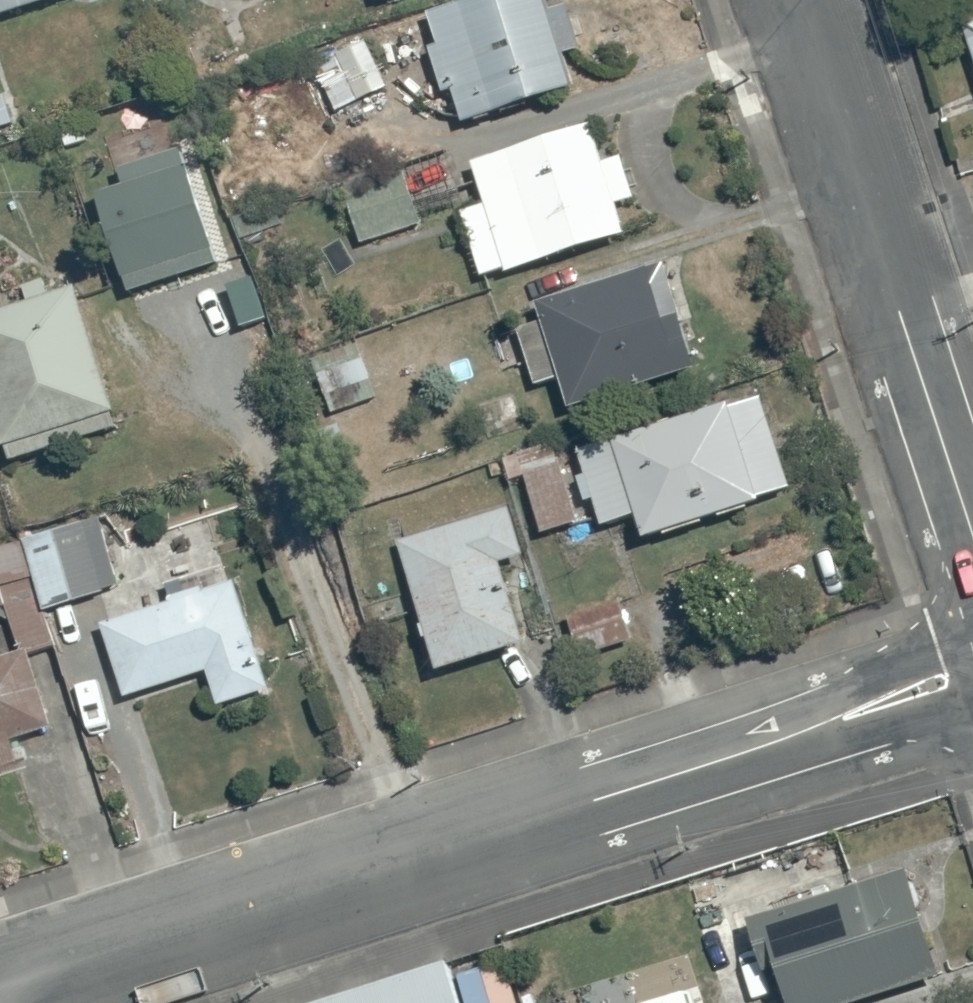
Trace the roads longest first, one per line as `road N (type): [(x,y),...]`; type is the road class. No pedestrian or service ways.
road 1 (residential): [(0,990),(972,676)]
road 2 (residential): [(972,529),(801,0)]

